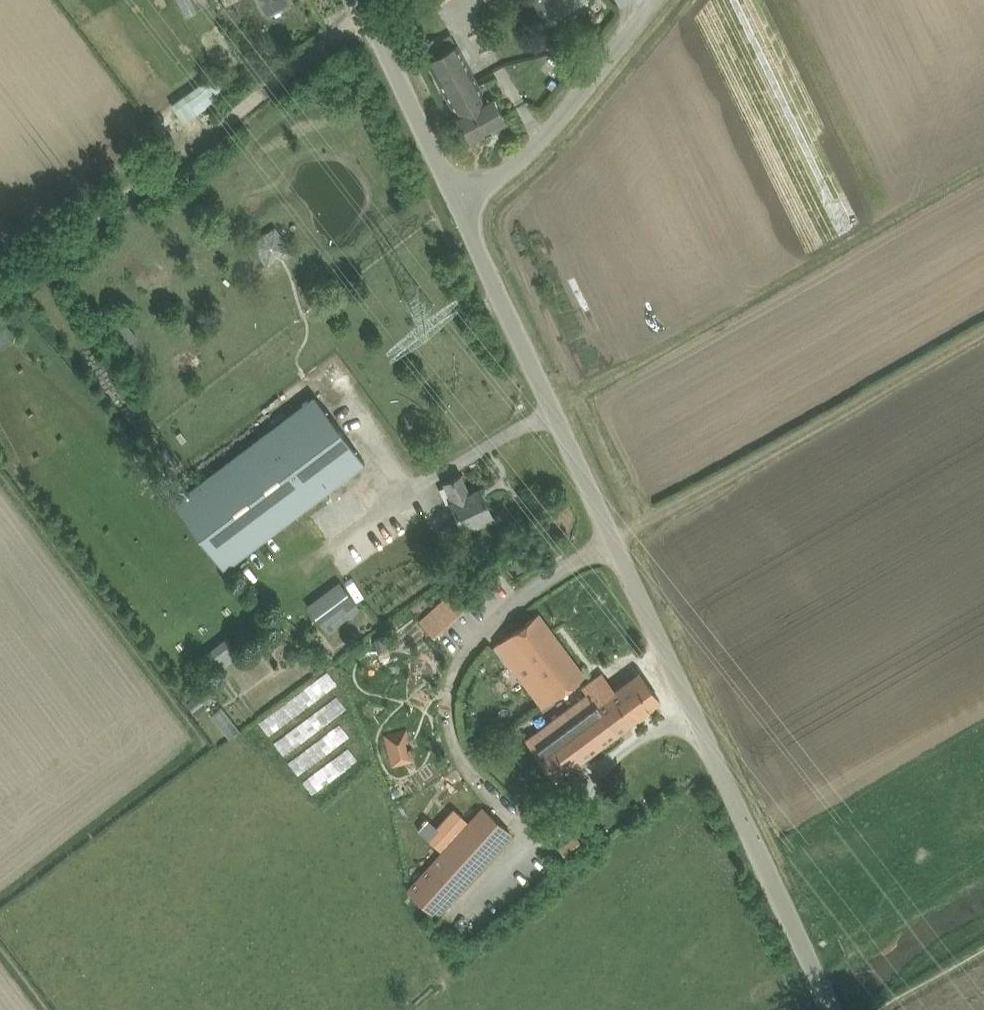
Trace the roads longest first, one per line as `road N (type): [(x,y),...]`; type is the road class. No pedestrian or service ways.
road 1 (unclassified): [(839,1009),(462,205)]
road 2 (track): [(366,11),(0,299)]
road 3 (track): [(615,543),(983,337)]
road 4 (unclassified): [(462,205),(558,118),(654,0)]
road 5 (unclassified): [(462,205),(361,0)]

